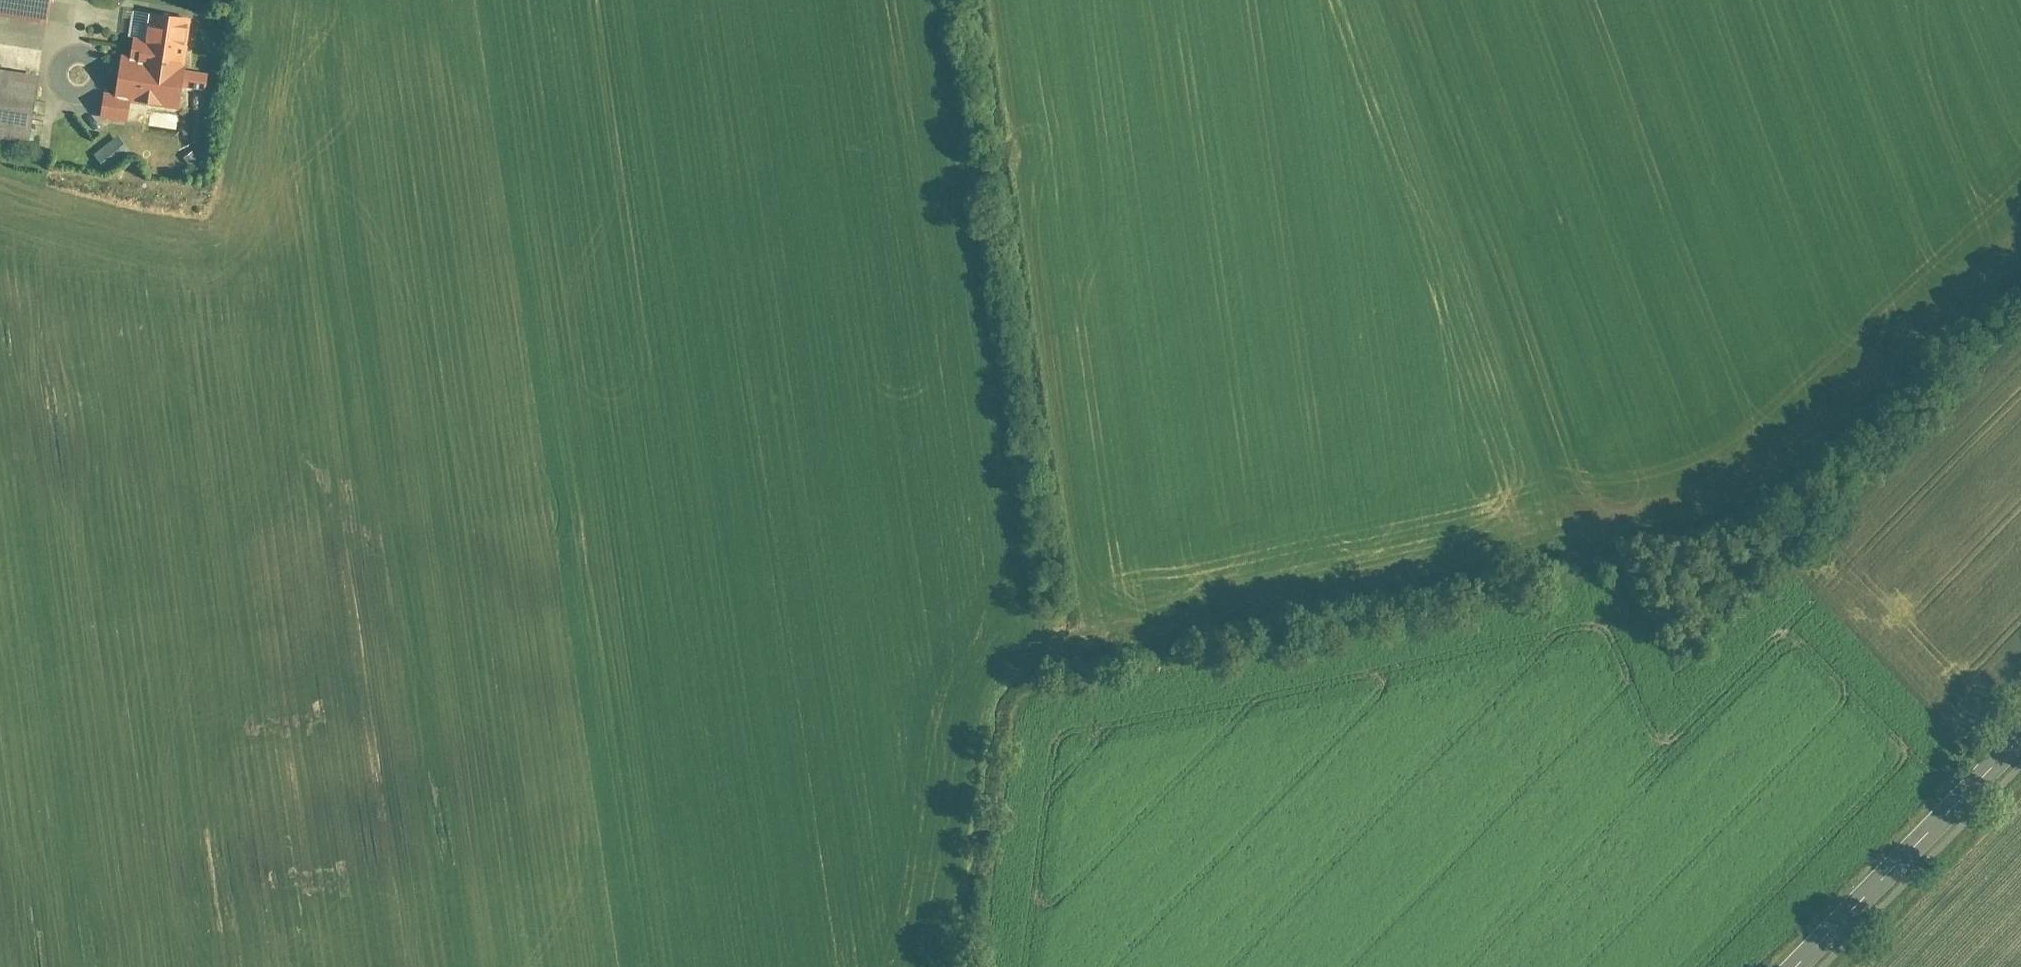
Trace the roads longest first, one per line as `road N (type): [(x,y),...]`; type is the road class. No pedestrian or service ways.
road 1 (tertiary): [(1784,966),(2020,729)]

